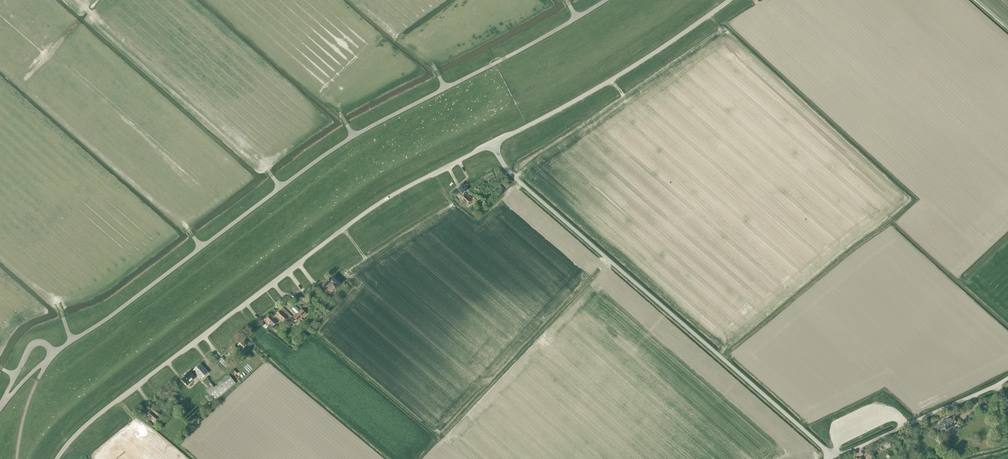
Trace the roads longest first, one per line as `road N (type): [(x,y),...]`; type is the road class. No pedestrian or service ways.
road 1 (unclassified): [(57,458),(107,408),(357,219),(492,143)]
road 2 (unclassified): [(832,458),(517,180),(492,143)]
road 3 (unclassified): [(492,143),(612,79),(729,0)]
road 4 (unclassified): [(832,458),(1007,378)]

